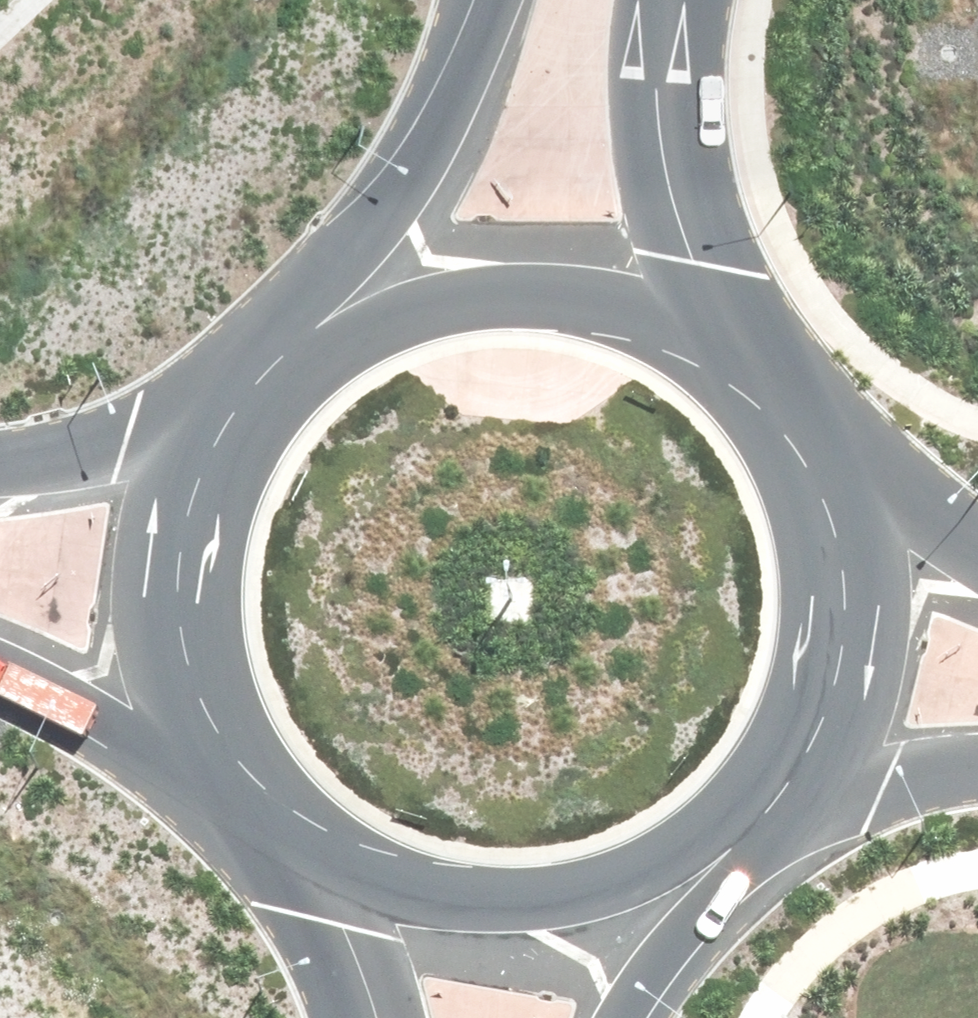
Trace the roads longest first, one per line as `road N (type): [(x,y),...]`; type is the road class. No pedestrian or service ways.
road 1 (trunk): [(709,841),(601,886),(509,894),(405,871),(313,827)]
road 2 (trunk): [(327,330),(396,307),(529,293),(600,299),(723,338)]
road 3 (trunk): [(327,330),(461,136),(513,0)]
road 4 (trunk): [(239,770),(197,652),(192,581),(238,417)]
road 5 (trunk): [(663,0),(660,93),(671,178),(723,338)]
road 6 (trunk): [(826,481),(844,561),(846,636),(817,723),(769,794)]
road 7 (secondary): [(239,770),(0,668)]
road 8 (secondary): [(0,465),(238,417)]
road 9 (tertiary): [(977,768),(769,794)]
road 10 (trunk): [(376,1017),(313,827)]
road 11 (trunk): [(709,841),(620,1017)]
road 12 (trunk): [(723,338),(804,435),(826,481)]
road 13 (tertiary): [(826,481),(977,562)]
road 14 (trunk): [(238,417),(272,373),(327,330)]

